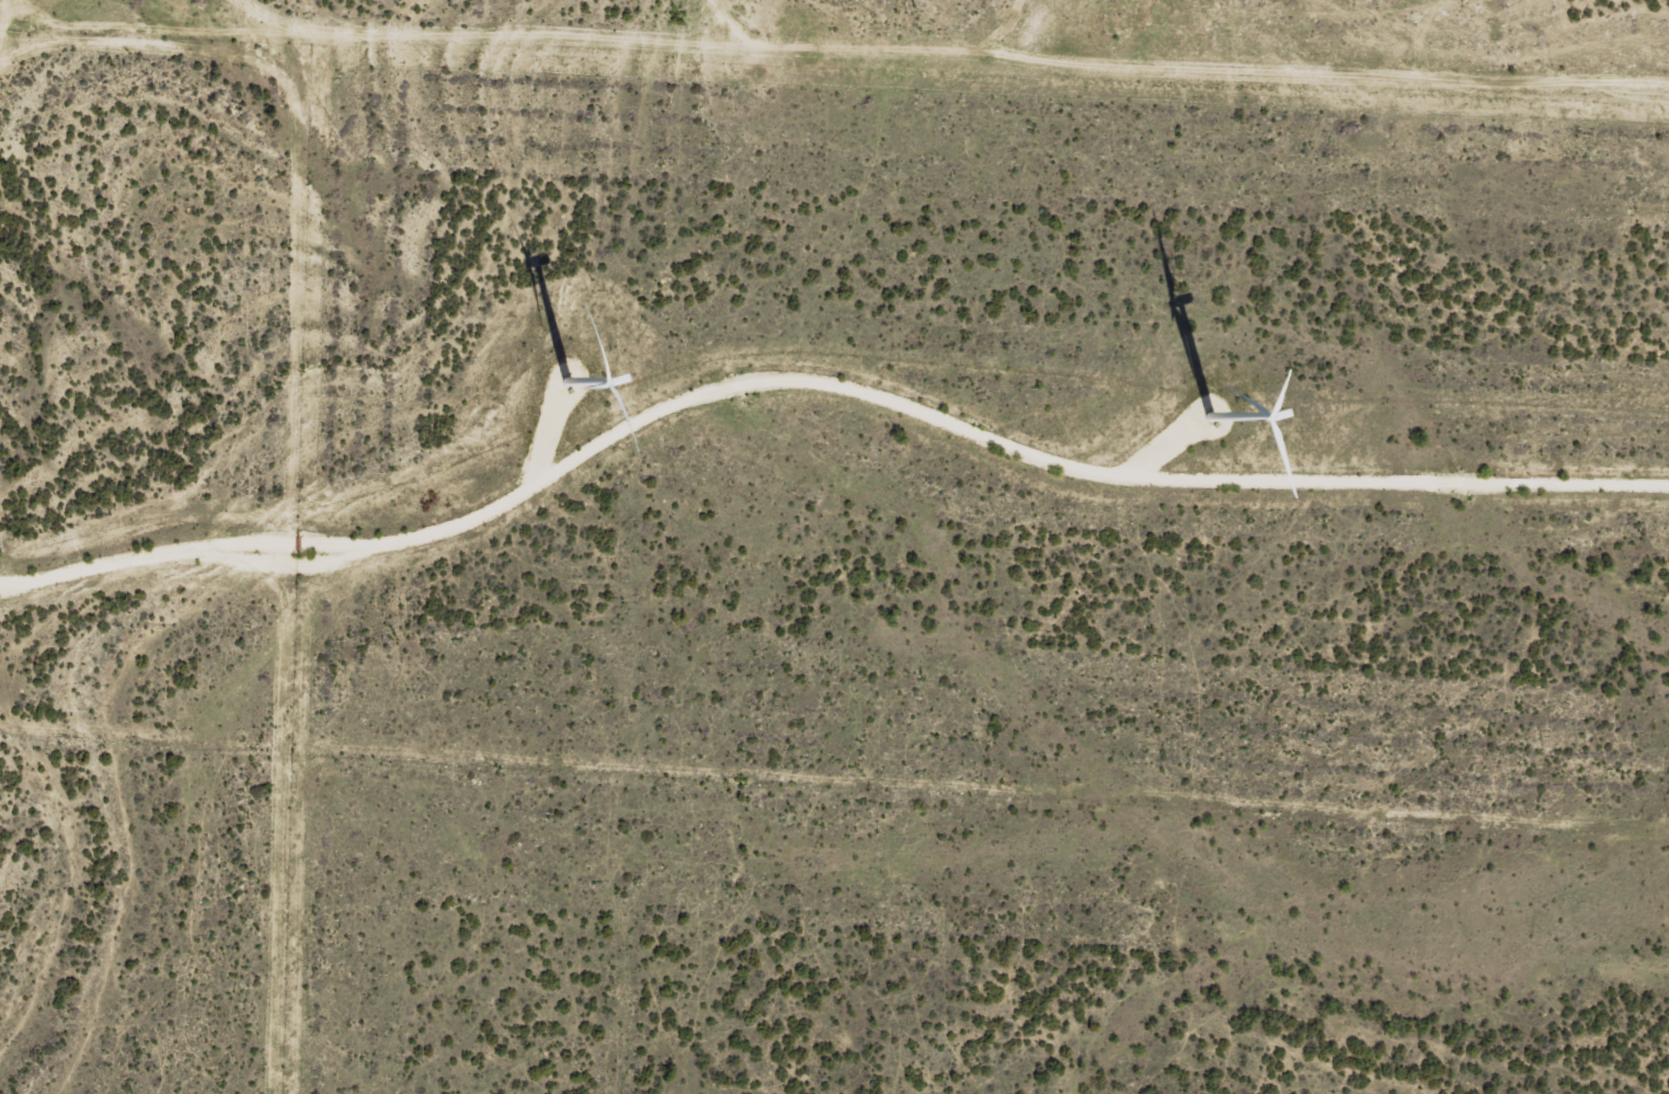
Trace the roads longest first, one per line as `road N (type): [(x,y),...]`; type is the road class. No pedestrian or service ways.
road 1 (track): [(1668,112),(1214,97),(972,76),(709,97),(275,26),(251,0)]
road 2 (track): [(19,0),(22,70),(0,131)]

